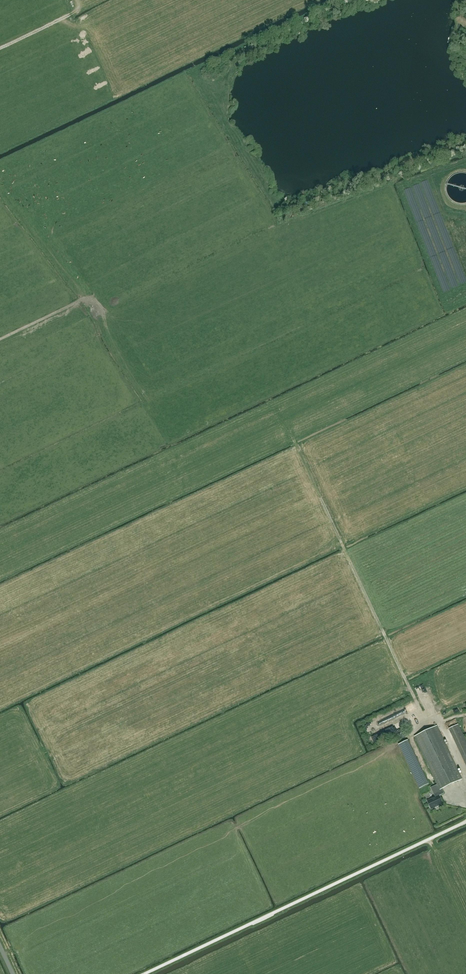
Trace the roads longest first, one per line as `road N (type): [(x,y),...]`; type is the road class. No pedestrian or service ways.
road 1 (unclassified): [(143,973),(465,821)]

